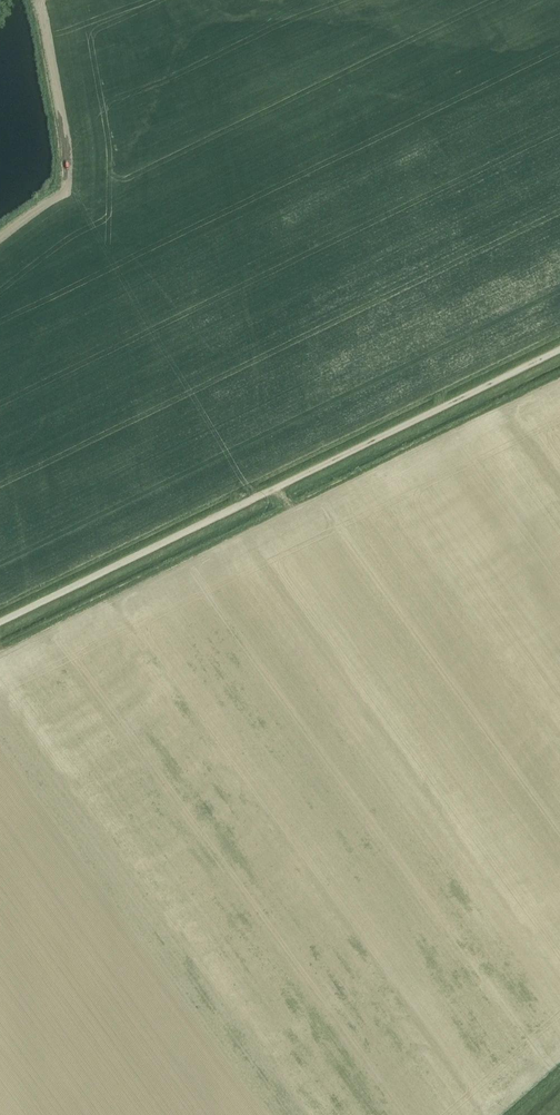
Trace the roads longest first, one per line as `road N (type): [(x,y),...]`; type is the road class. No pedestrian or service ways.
road 1 (unclassified): [(0,625),(559,353)]

